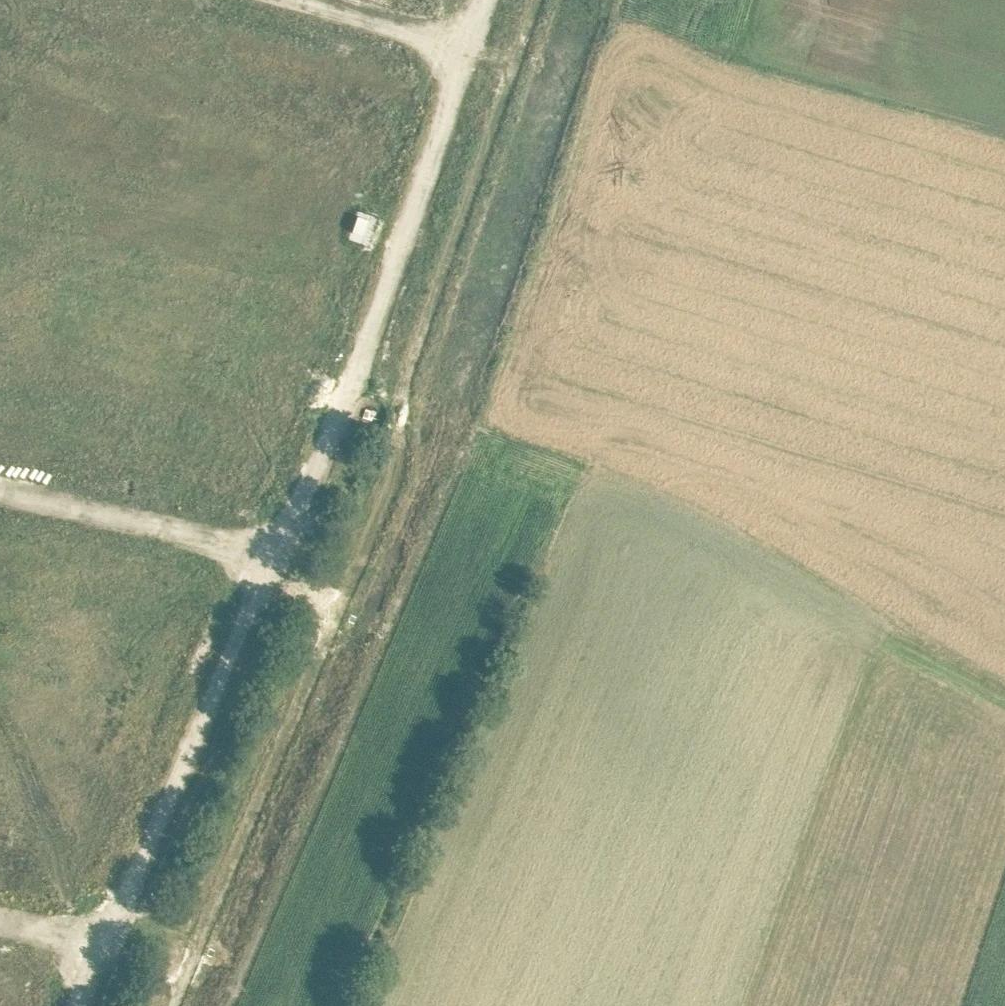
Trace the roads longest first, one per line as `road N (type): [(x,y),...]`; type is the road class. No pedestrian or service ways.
road 1 (tertiary): [(274,566),(378,318),(470,47)]
road 2 (tertiary): [(103,956),(274,566)]
road 3 (unclassified): [(0,494),(226,544),(274,566)]
road 4 (unclassified): [(298,0),(470,47)]

